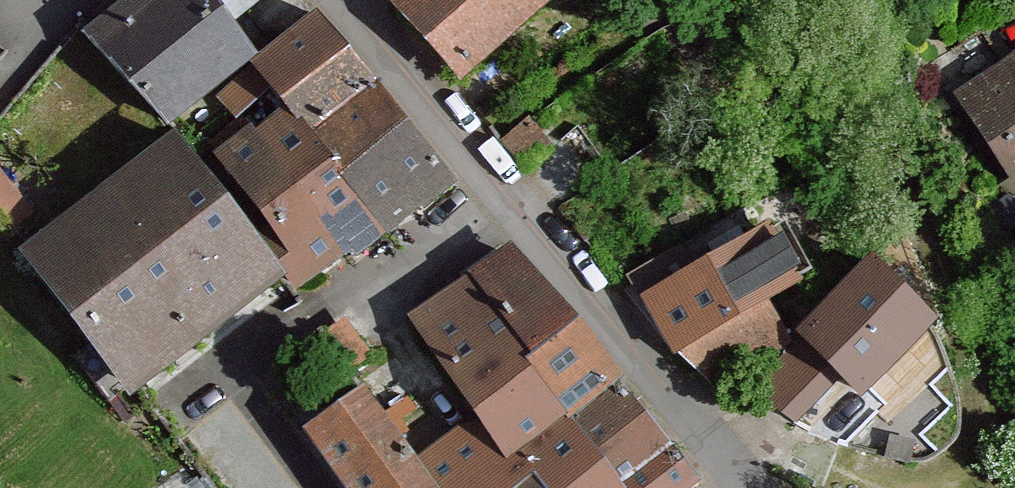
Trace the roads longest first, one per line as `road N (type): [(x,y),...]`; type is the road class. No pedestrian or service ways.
road 1 (tertiary): [(347,0),(757,487)]

